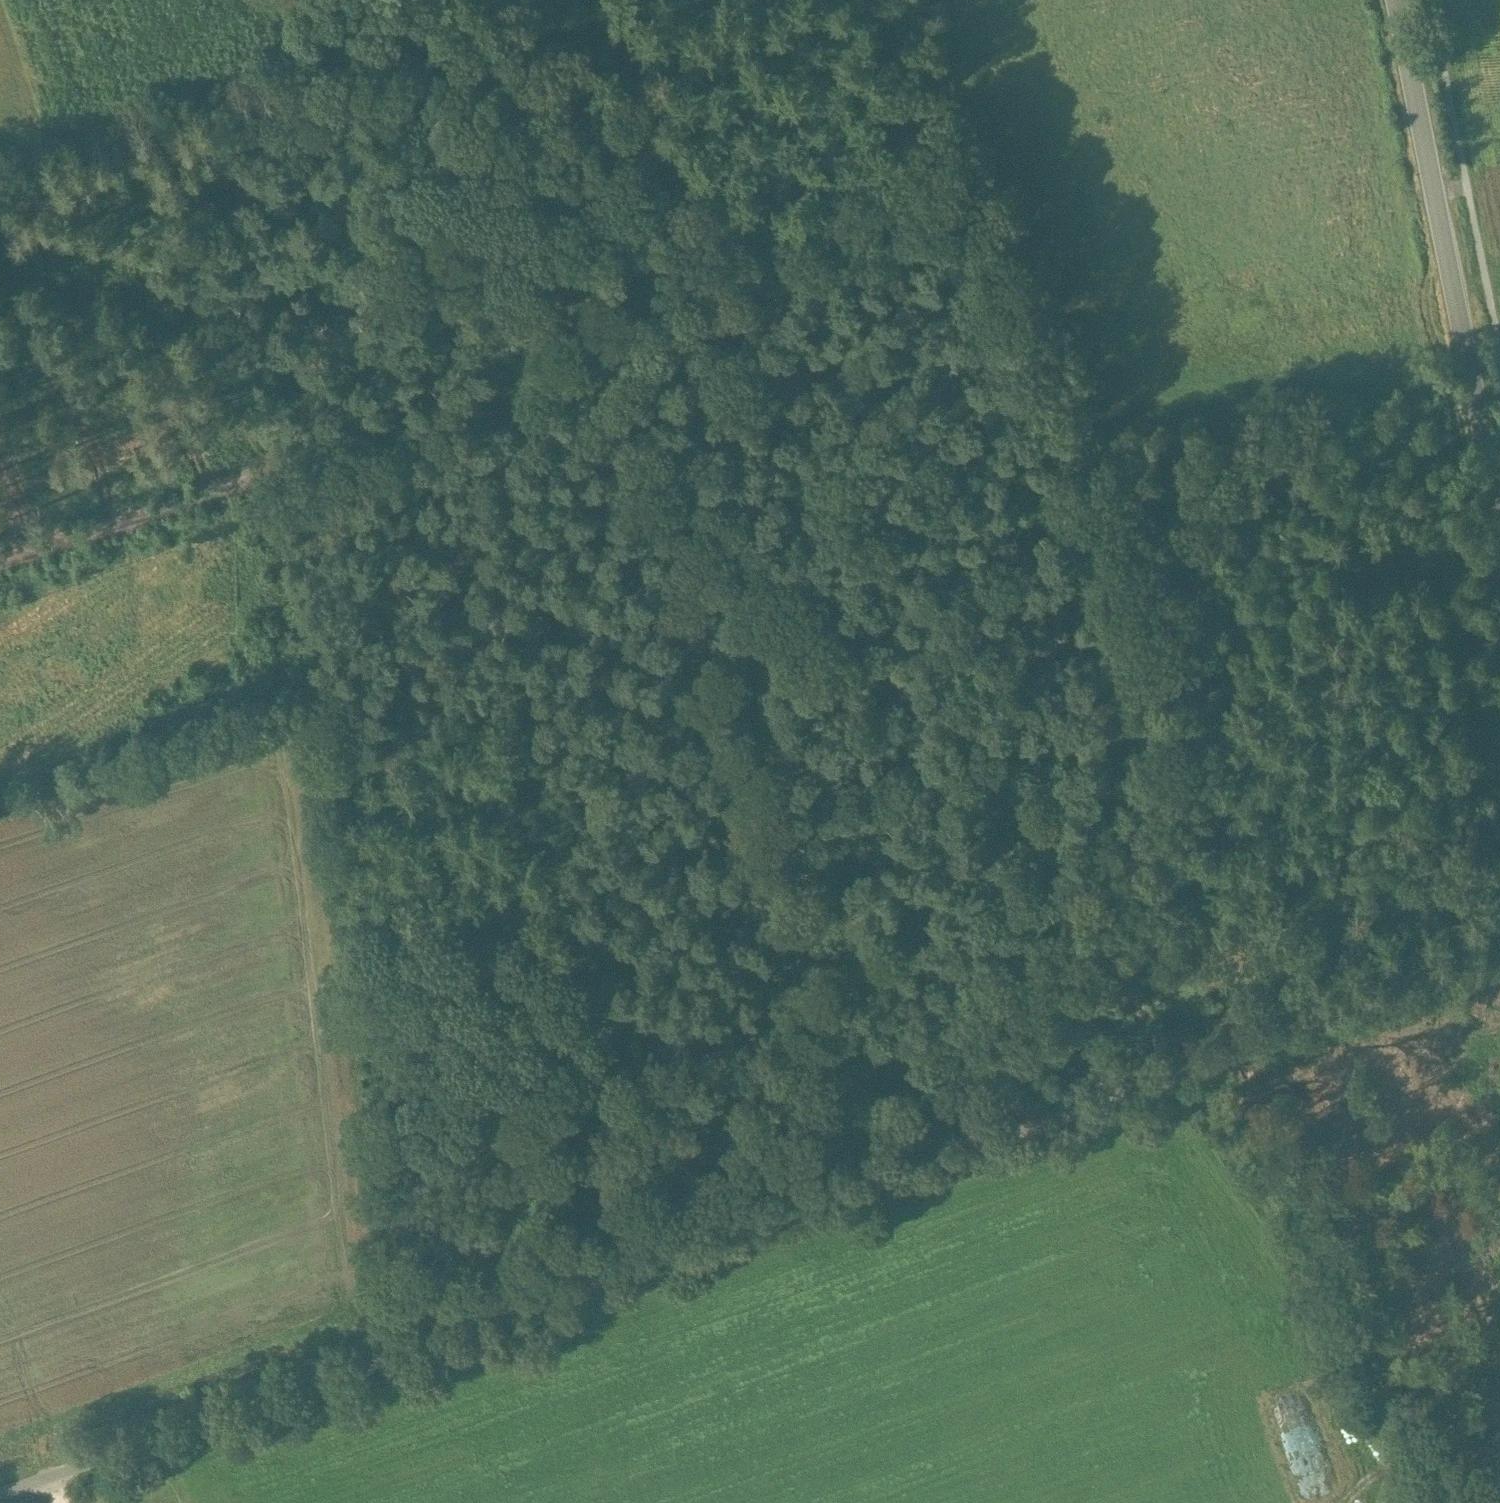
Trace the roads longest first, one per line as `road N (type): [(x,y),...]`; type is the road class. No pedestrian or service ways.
road 1 (unclassified): [(0,1494),(1499,964)]
road 2 (tertiary): [(1499,506),(1397,0)]

